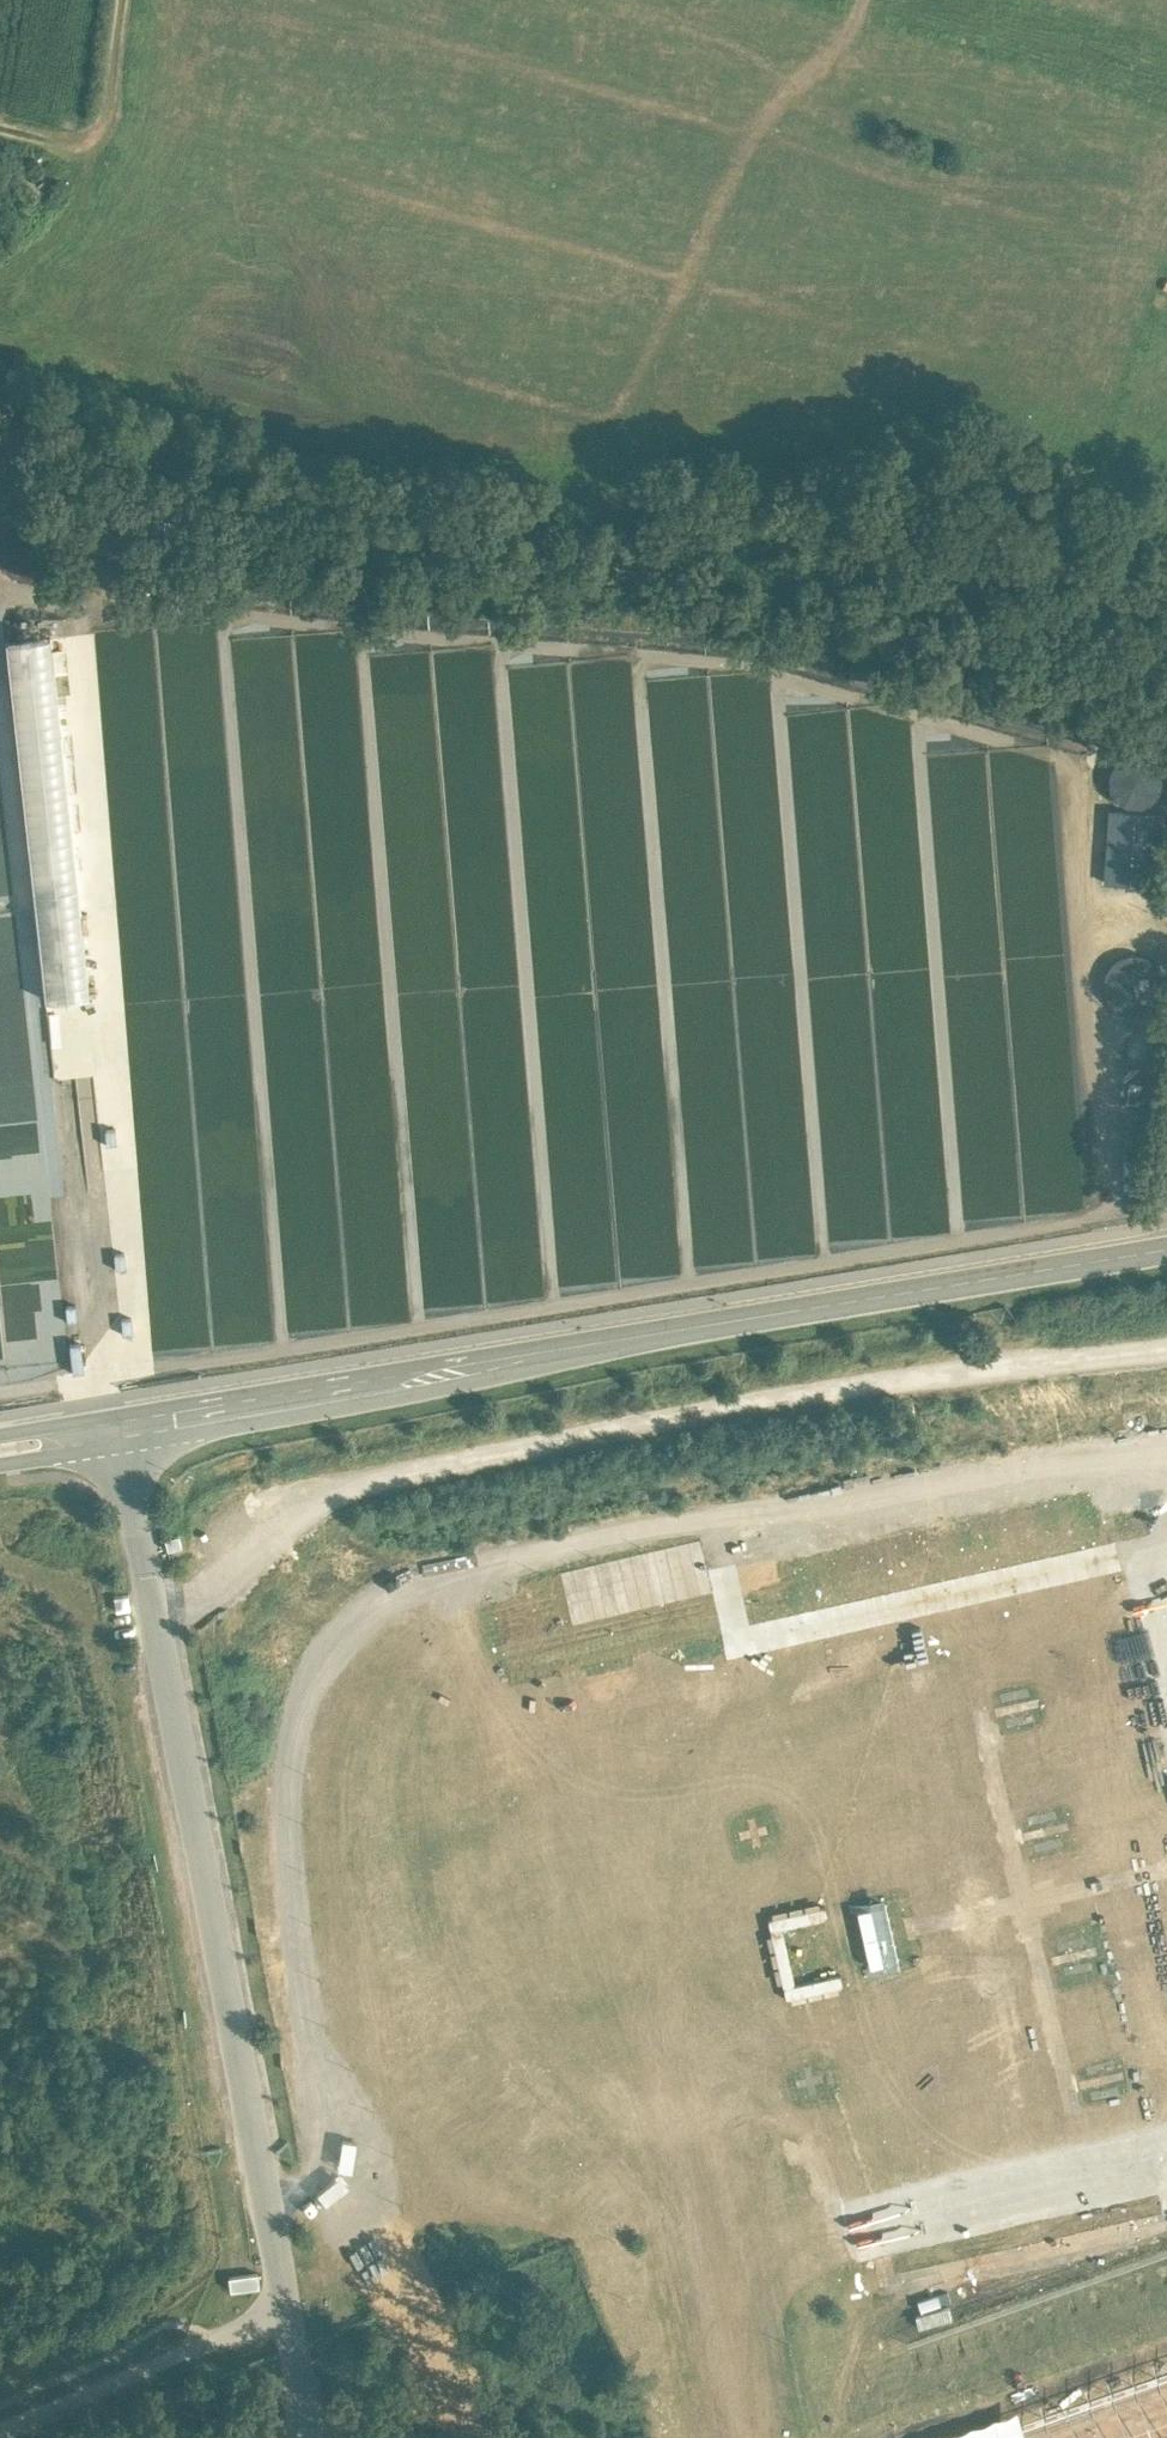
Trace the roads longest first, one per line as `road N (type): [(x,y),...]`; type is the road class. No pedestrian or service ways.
road 1 (tertiary): [(119,1425),(1166,1249)]
road 2 (unclassified): [(119,1425),(224,1921),(290,2321)]
road 3 (tertiary): [(0,1443),(119,1425)]

